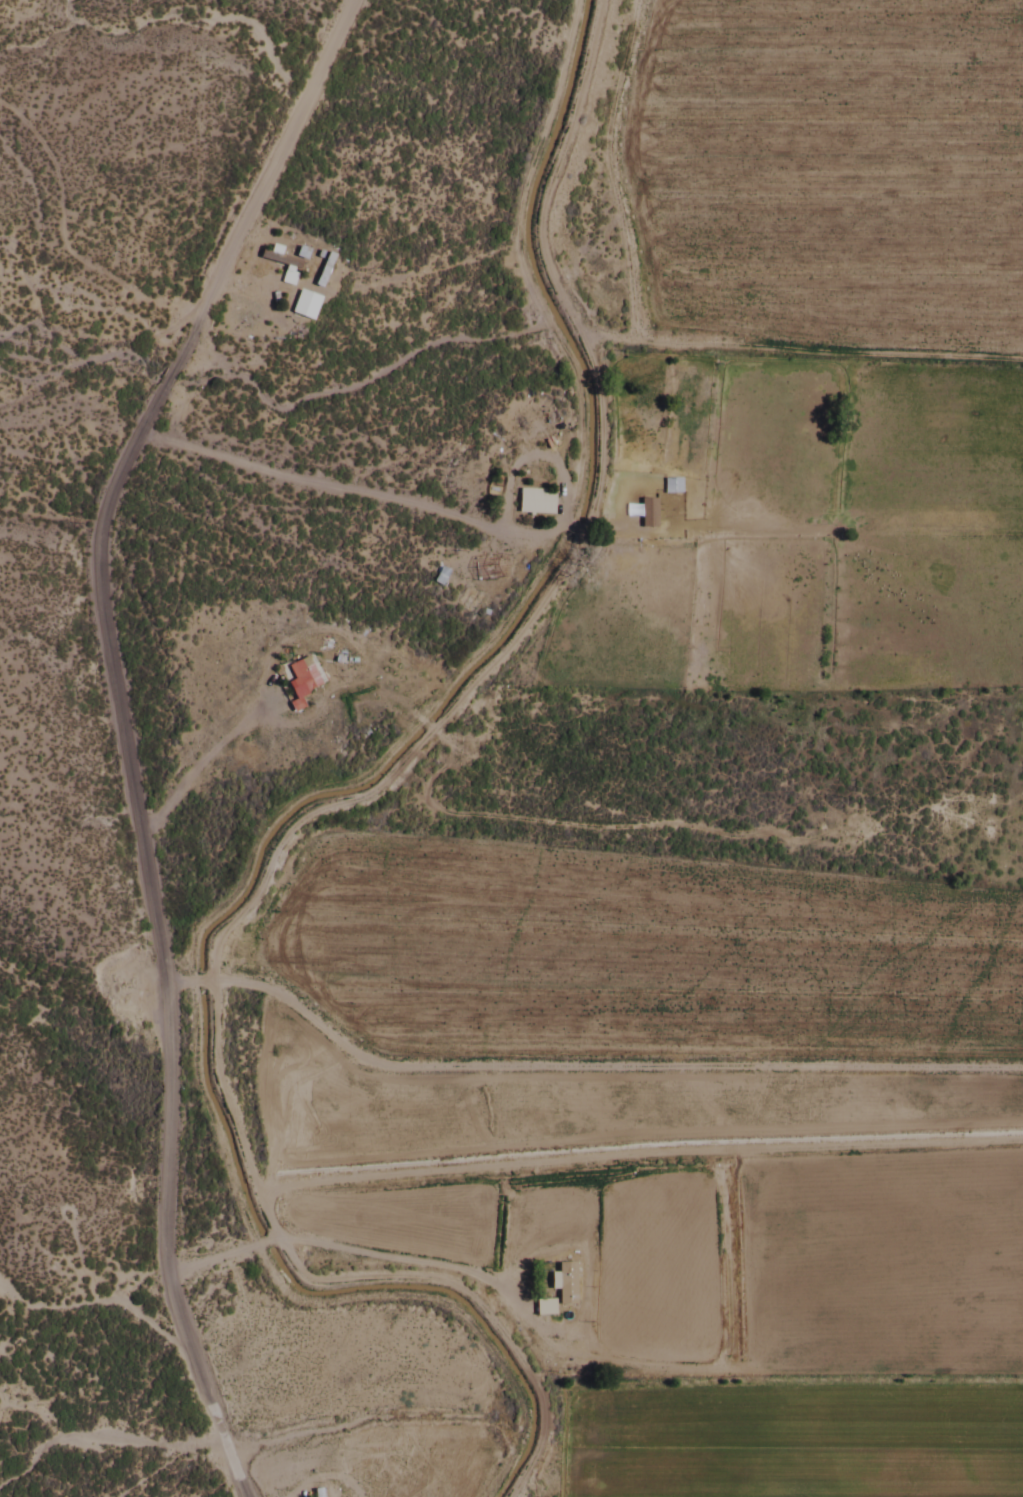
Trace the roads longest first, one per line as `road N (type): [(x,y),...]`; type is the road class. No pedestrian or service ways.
road 1 (residential): [(246,1496),(162,1277),(162,1008),(91,550),(129,435),(344,0)]
road 2 (track): [(184,996),(188,929),(229,893),(256,833),(309,790),(357,781),(495,629),(555,539),(572,479),(573,410),(568,379),(527,299),(510,233),(572,0)]
road 3 (track): [(598,0),(536,224),(541,263),(578,337),(593,408),(591,483),(580,529),(510,641),(377,788),(282,831),(245,905),(205,940),(203,973)]
road 4 (track): [(1022,1139),(679,1152),(247,1189)]
road 5 (track): [(328,1045),(362,1068),(413,1072),(1022,1067)]
road 6 (track): [(270,1241),(302,1283),(425,1280),(449,1285),(473,1306),(527,1382),(538,1413),(535,1446),(507,1496)]
road 7 (track): [(578,337),(1022,357)]
road 8 (track): [(250,1251),(281,1300),(421,1302),(457,1322),(507,1391),(515,1416),(513,1440),(482,1496)]
road 9 (residential): [(129,435),(223,466),(398,499),(478,528)]
road 10 (track): [(633,340),(607,125),(635,0)]
road 11 (track): [(203,973),(209,1077),(270,1241)]
road 12 (track): [(184,996),(186,1082),(250,1251)]

